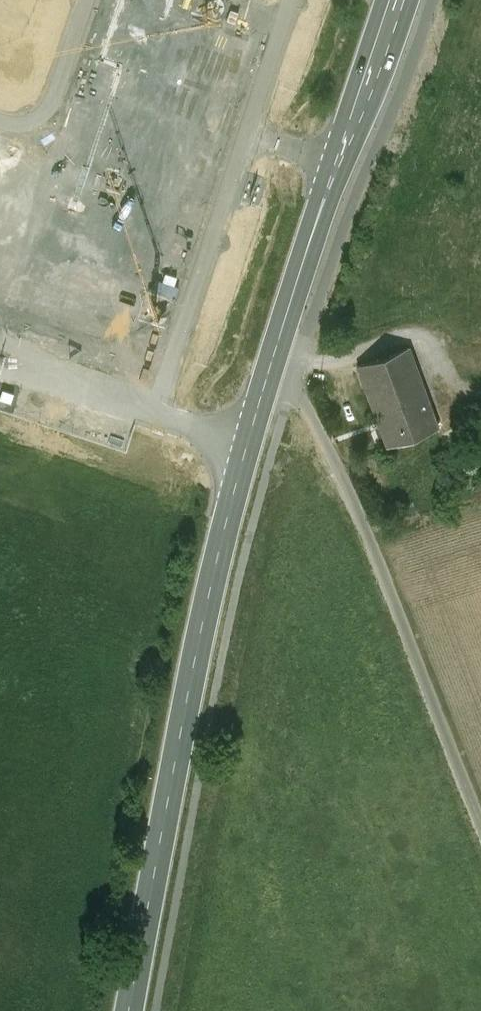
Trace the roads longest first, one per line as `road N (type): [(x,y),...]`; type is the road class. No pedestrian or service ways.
road 1 (secondary): [(129,1010),(206,608),(270,367)]
road 2 (unclassified): [(480,821),(372,542),(318,427),(270,367)]
road 3 (secondary): [(270,367),(388,0)]

